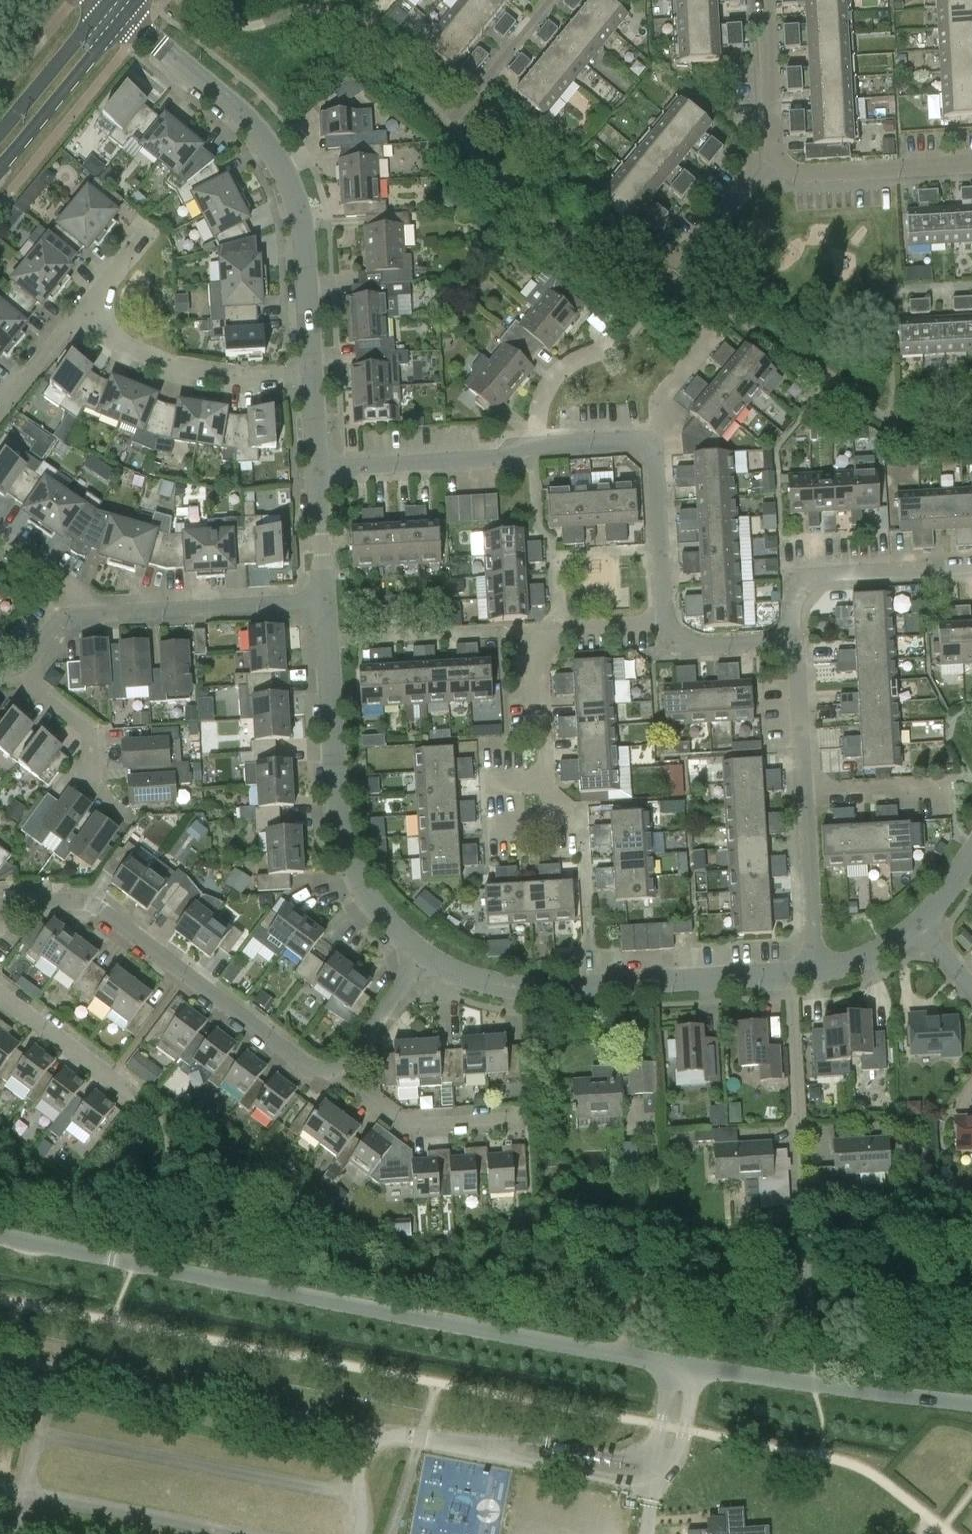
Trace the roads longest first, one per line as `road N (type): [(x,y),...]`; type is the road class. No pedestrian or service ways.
road 1 (unclassified): [(971,1403),(684,1366),(0,1237)]
road 2 (residential): [(124,17),(229,102),(261,136),(287,181),(303,230),(312,379)]
road 3 (residential): [(421,957),(480,984),(532,991),(812,970)]
road 4 (residential): [(345,1065),(311,1067),(96,908),(0,907)]
road 5 (residential): [(322,598),(337,813),(374,905),(421,957)]
road 6 (residential): [(554,817),(539,632),(664,624)]
road 7 (residential): [(312,379),(240,382),(175,371),(119,347),(78,315)]
road 8 (residential): [(88,613),(322,598)]
road 9 (residential): [(797,641),(795,588),(809,577),(971,567)]
road 10 (residential): [(317,468),(504,457),(536,444)]
road 11 (residential): [(519,1121),(409,1127),(344,1083),(345,1065)]
road 12 (residential): [(768,158),(809,171),(971,165)]
road 13 (tertiary): [(0,167),(124,17)]
road 14 (residential): [(646,446),(655,462),(664,624)]
road 15 (residential): [(812,970),(806,801)]
road 16 (residential): [(135,1099),(0,999)]
road 17 (tertiary): [(107,3),(0,130)]
road 18 (residential): [(666,284),(768,158)]
road 19 (residential): [(806,801),(797,641)]
road 20 (residential): [(768,158),(759,0)]
road 21 (residential): [(97,790),(86,728),(20,667)]
road 22 (residential): [(806,801),(951,797)]
road 23 (residential): [(664,624),(684,646),(797,641)]
road 24 (residential): [(536,444),(550,381),(618,343)]
road 25 (residential): [(711,331),(659,395),(646,446)]
road 26 (residential): [(421,957),(345,1065)]
road 27 (residential): [(317,468),(322,598)]
road 28 (residential): [(0,412),(78,315)]
road 29 (residential): [(548,0),(474,95)]

